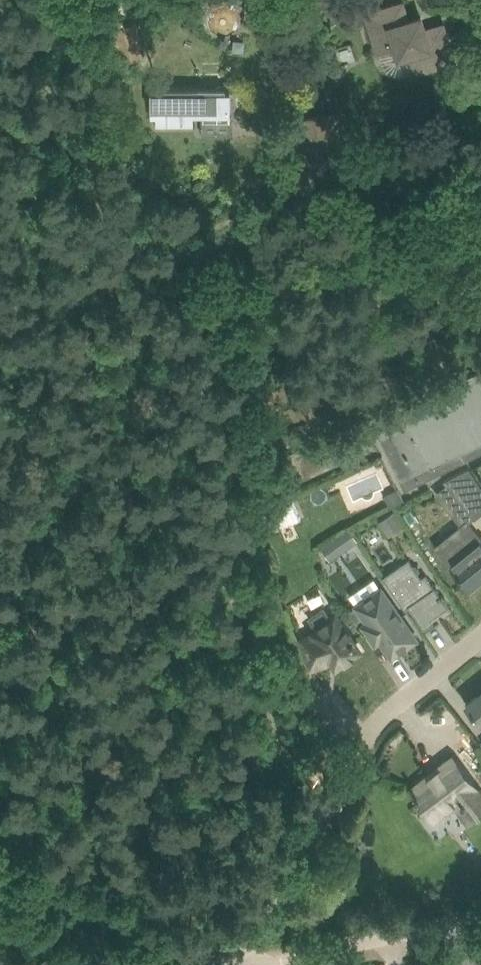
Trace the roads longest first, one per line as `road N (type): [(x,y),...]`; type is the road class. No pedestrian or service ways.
road 1 (unclassified): [(243,952),(373,734),(480,647)]
road 2 (track): [(342,787),(220,587),(217,516),(233,490),(272,476)]
road 3 (track): [(243,952),(15,831),(0,812)]
road 4 (unclassified): [(480,906),(243,952)]

